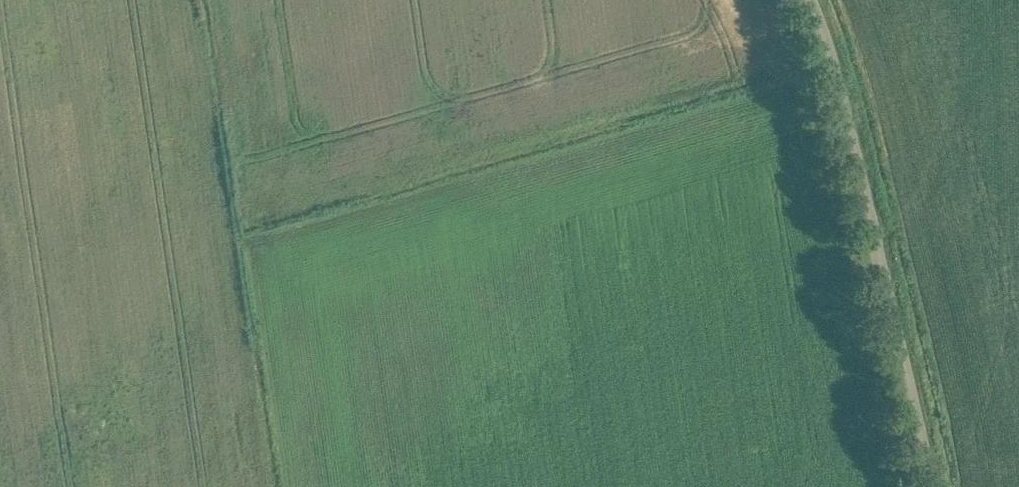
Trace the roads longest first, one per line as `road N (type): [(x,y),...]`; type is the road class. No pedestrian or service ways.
road 1 (unclassified): [(931,486),(848,124),(810,0)]

